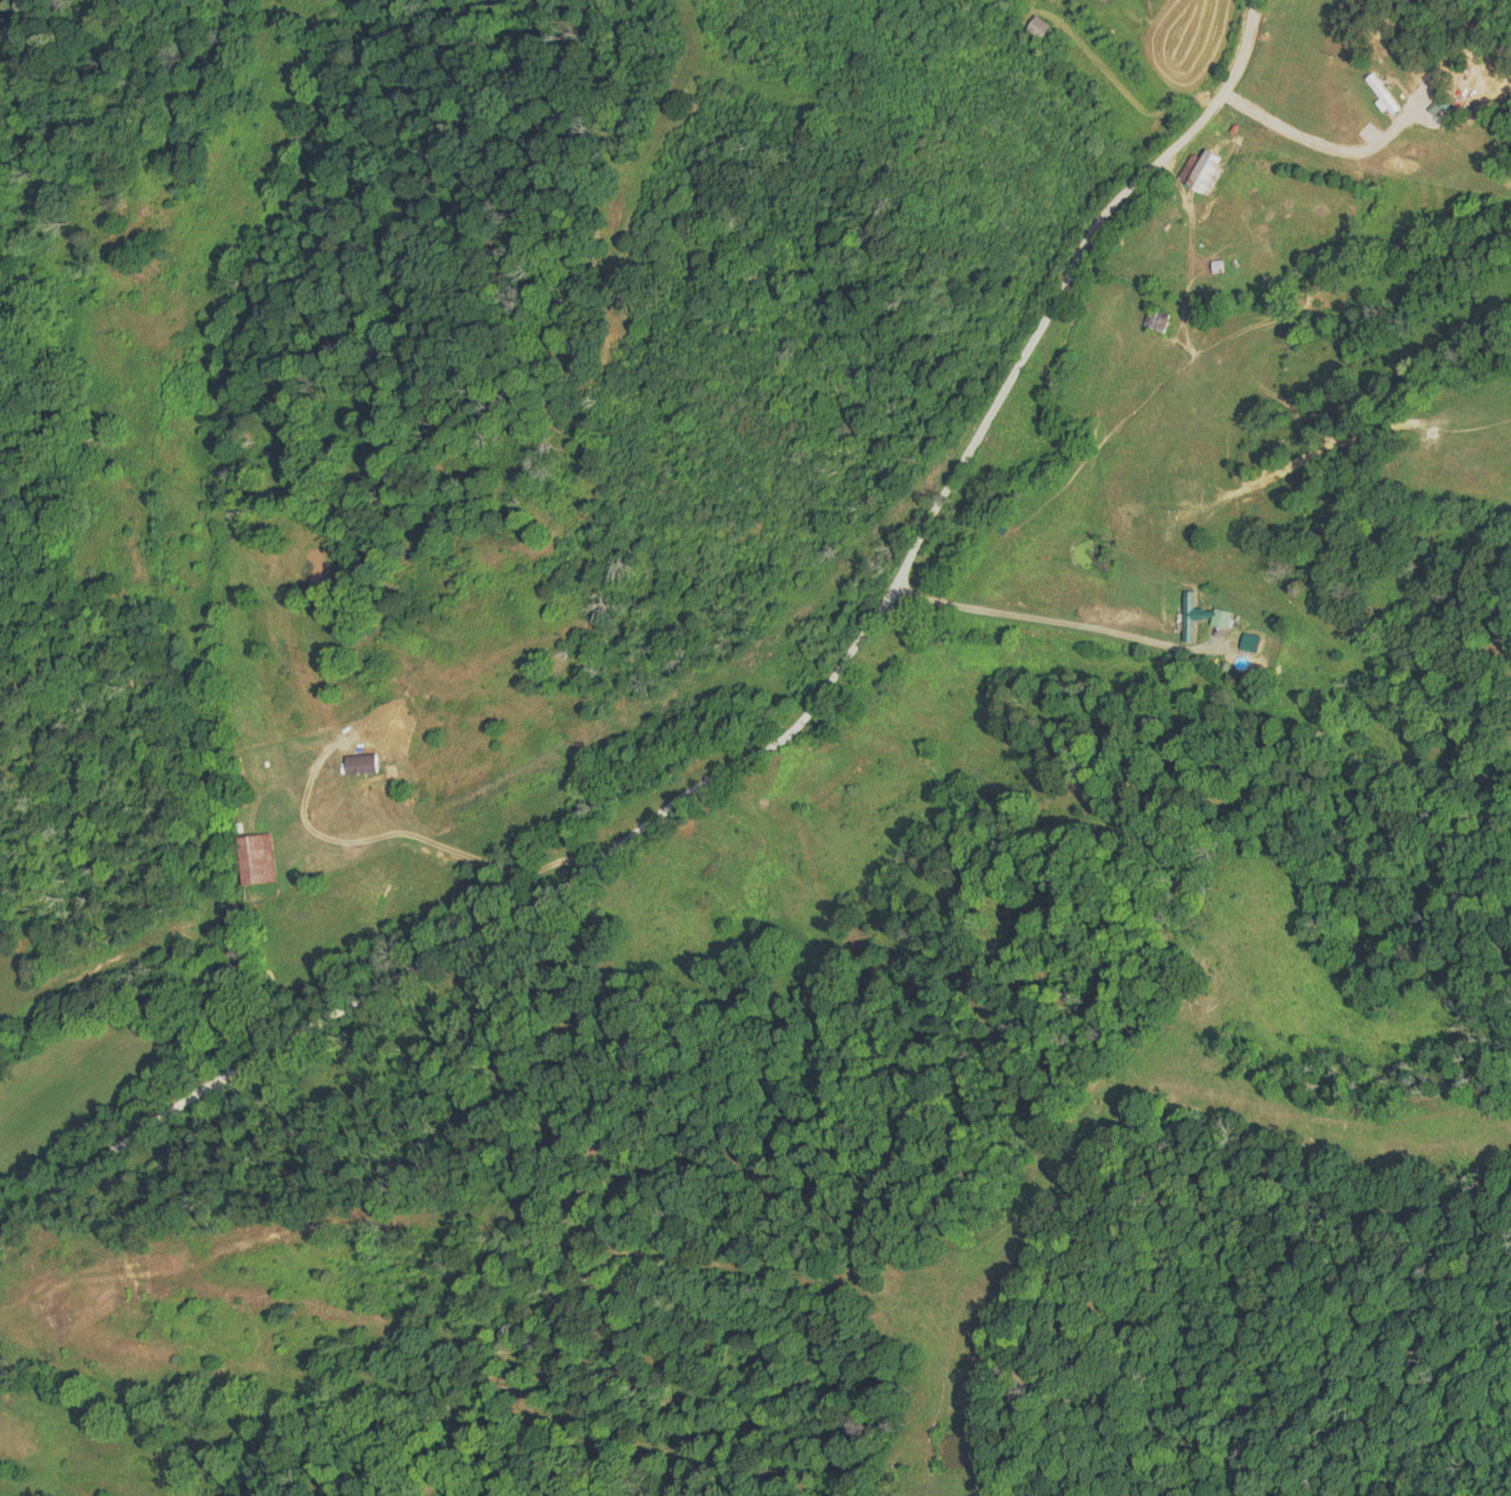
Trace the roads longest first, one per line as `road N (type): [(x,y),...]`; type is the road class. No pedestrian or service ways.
road 1 (residential): [(0,1232),(172,1089),(690,766),(853,597),(1219,0)]
road 2 (residential): [(578,836),(447,756),(395,708),(345,630),(337,576),(350,506)]

